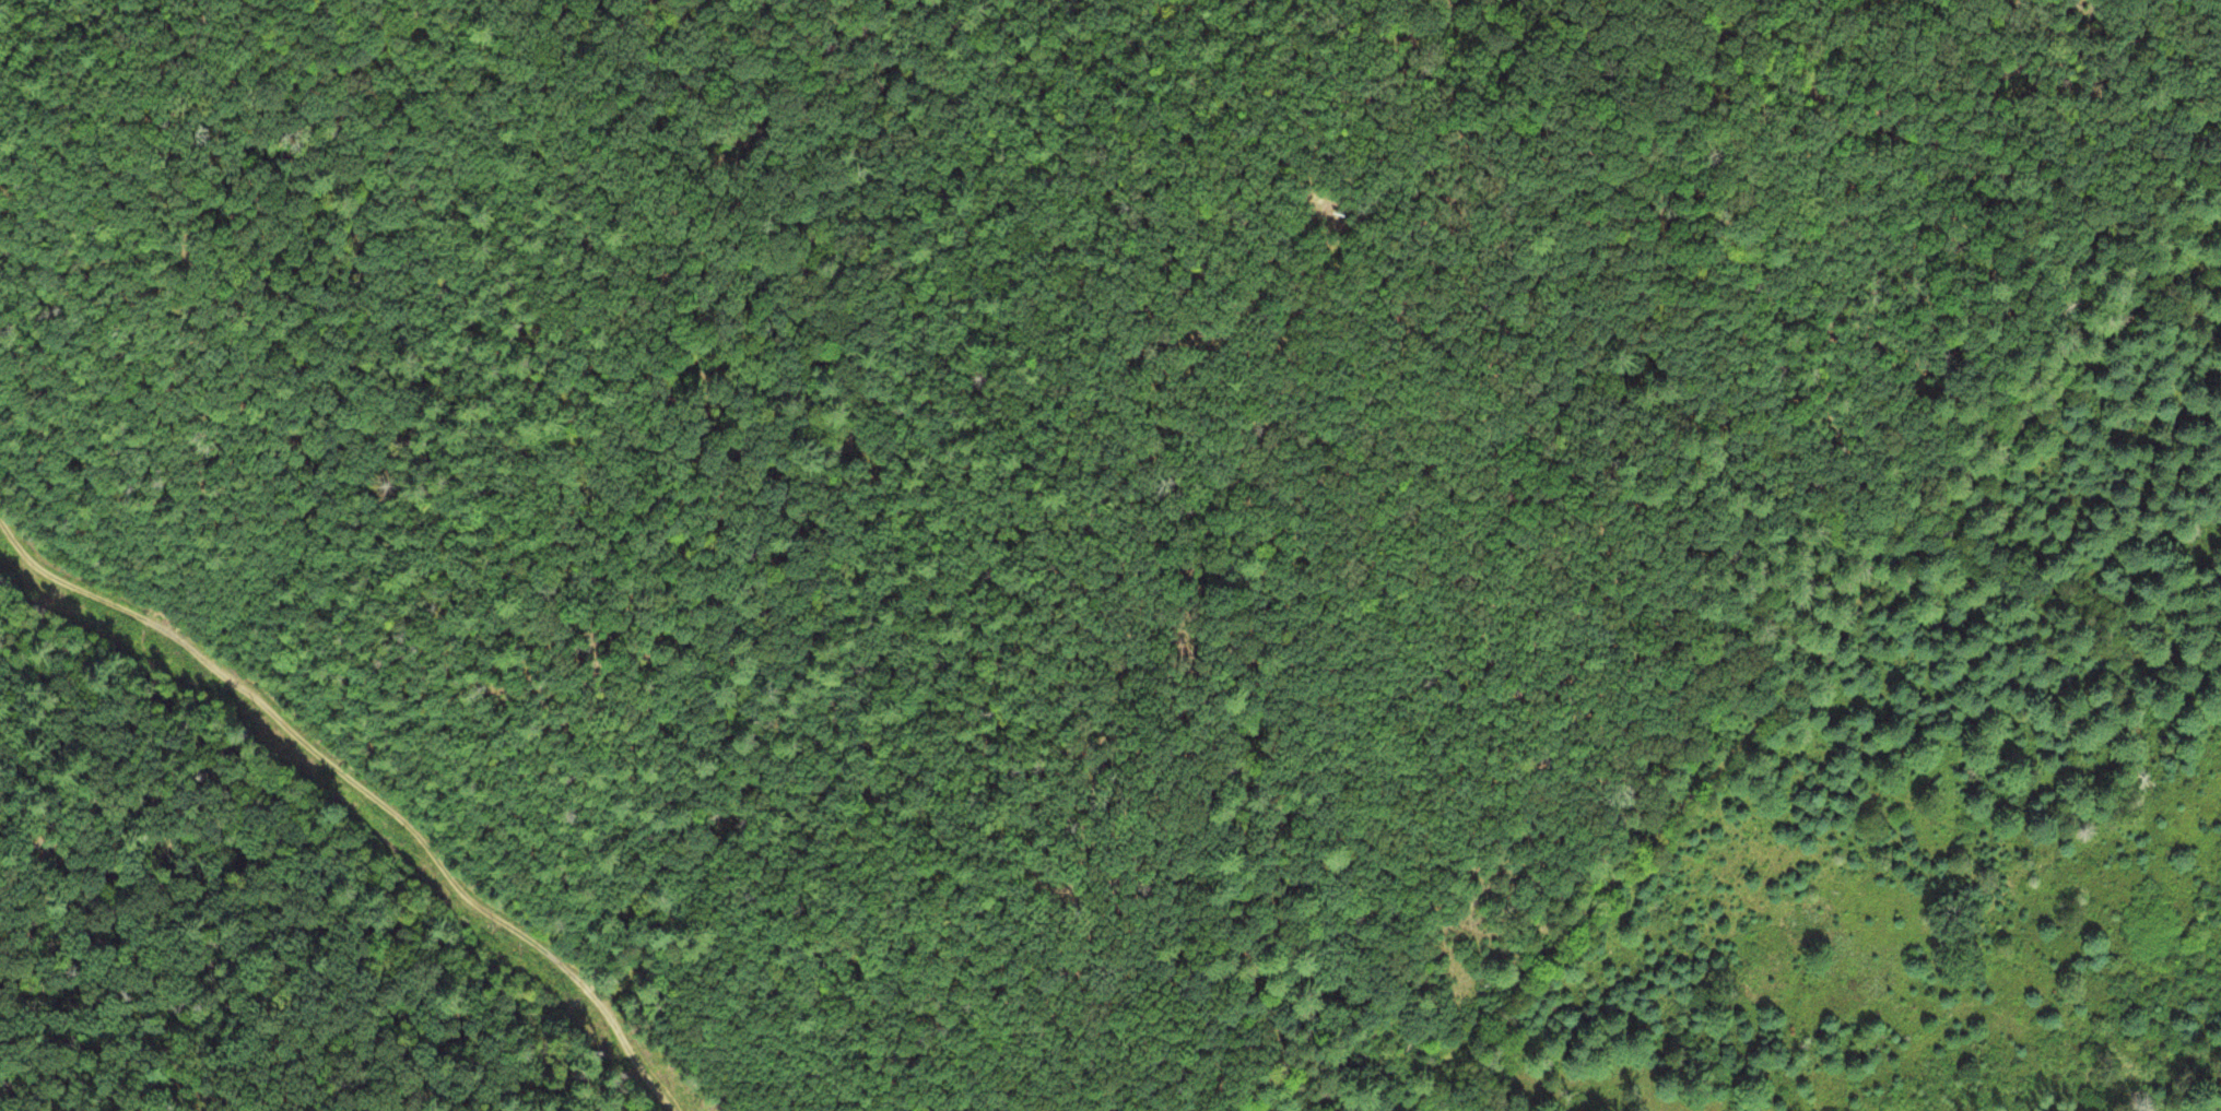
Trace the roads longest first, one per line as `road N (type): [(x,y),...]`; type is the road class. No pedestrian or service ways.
road 1 (track): [(598,1020),(715,843),(751,726),(824,584),(859,427),(959,667),(1004,825),(1038,878),(1055,888),(1073,885),(1128,635),(1157,441),(1186,378),(1266,280),(1505,131),(1588,111),(1657,72),(1827,0)]
road 2 (track): [(1414,1110),(1649,837),(1789,699),(1900,563),(2142,314),(2220,258)]
road 3 (residential): [(0,533),(20,555),(187,651),(375,808),(465,900),(560,970),(668,1110)]

